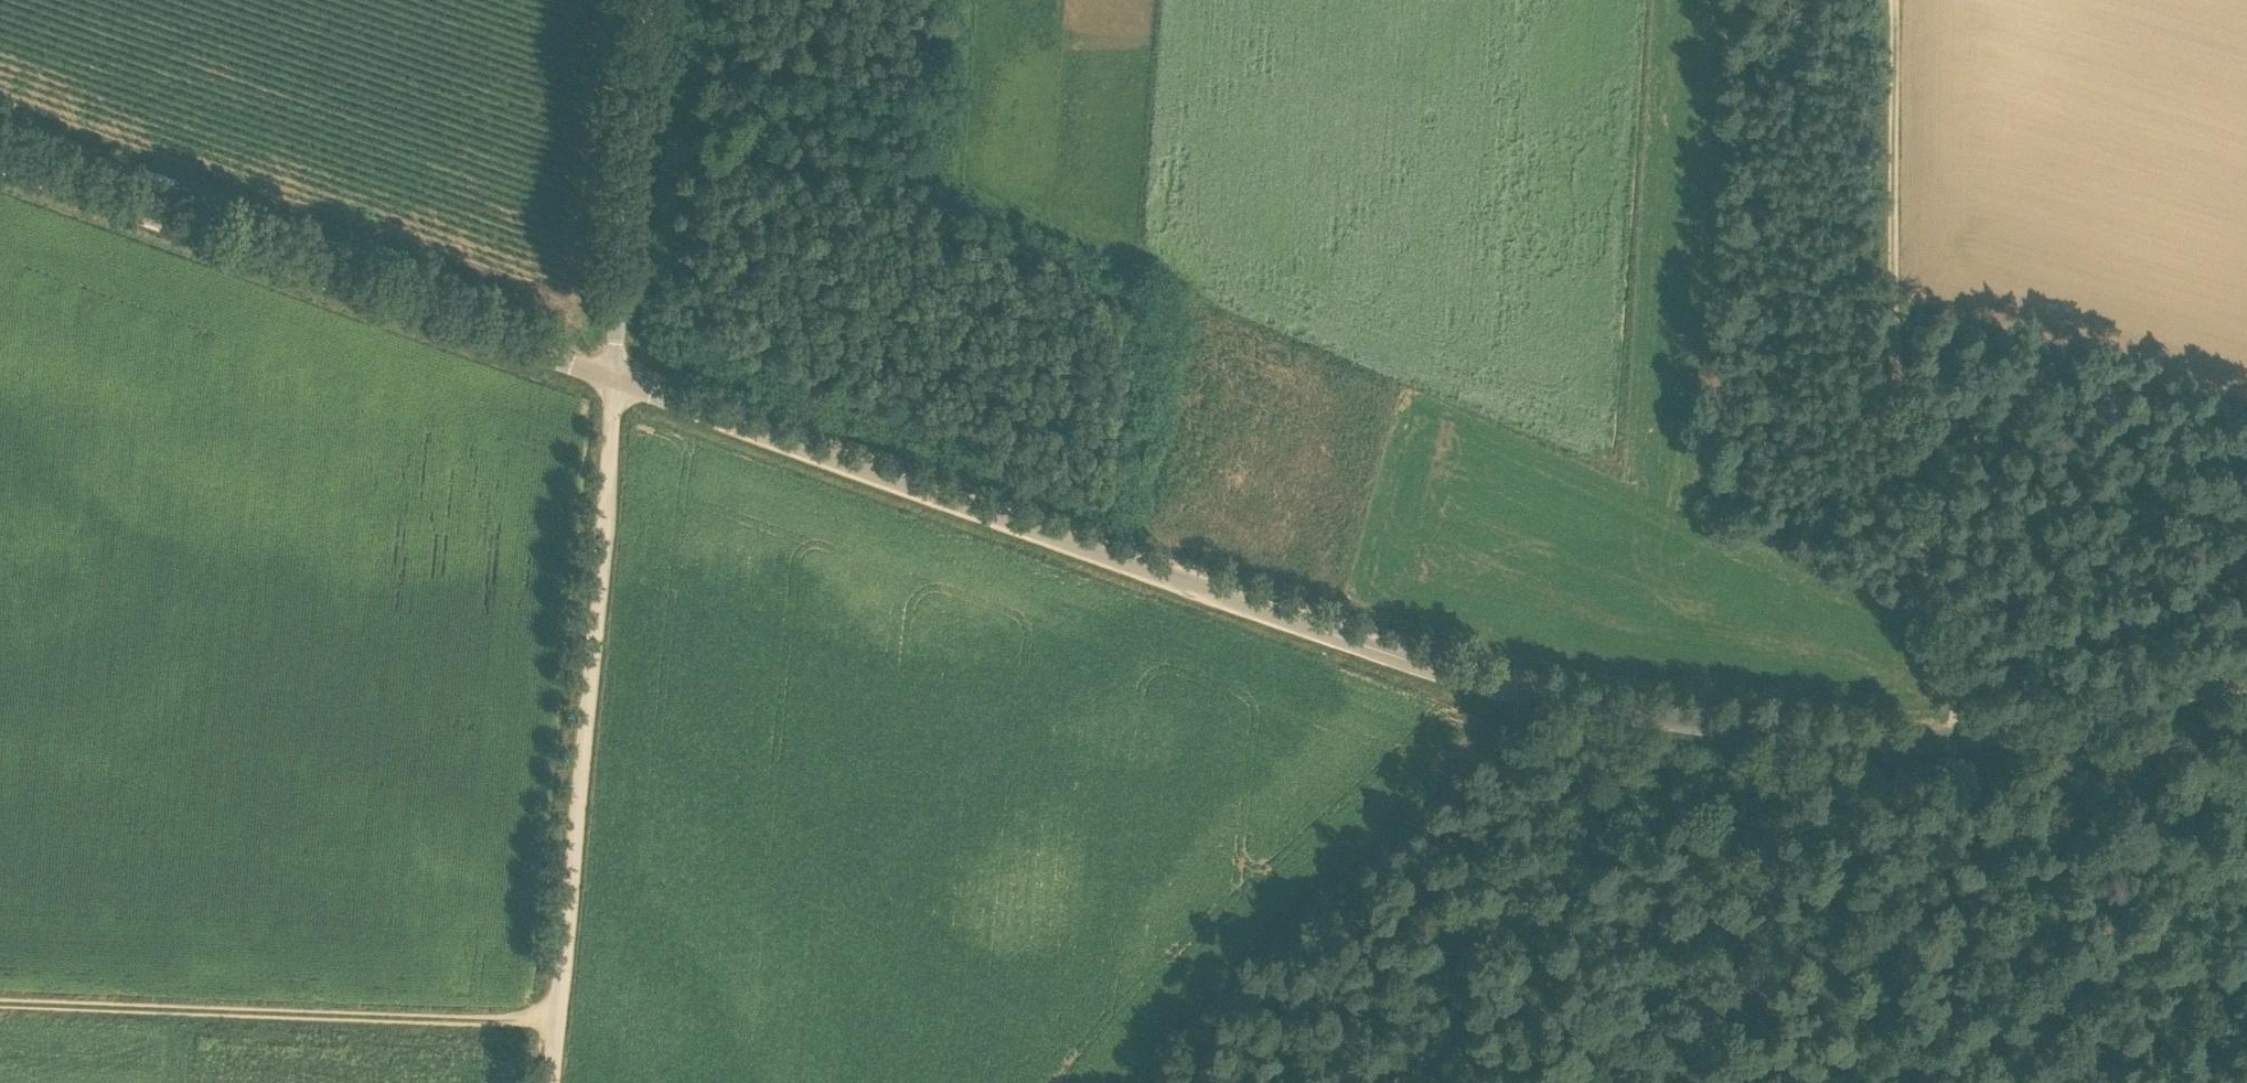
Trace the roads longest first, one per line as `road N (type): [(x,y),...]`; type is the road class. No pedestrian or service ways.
road 1 (tertiary): [(2246,678),(1975,732),(1759,725),(1533,688),(1400,639),(613,391)]
road 2 (track): [(1985,729),(1909,428),(1897,291),(1894,0)]
road 3 (track): [(613,391),(551,1082)]
road 4 (tertiary): [(613,391),(0,158)]
road 5 (track): [(647,42),(1158,275)]
road 6 (track): [(558,1011),(0,996)]
road 7 (unclassified): [(613,391),(651,0)]

